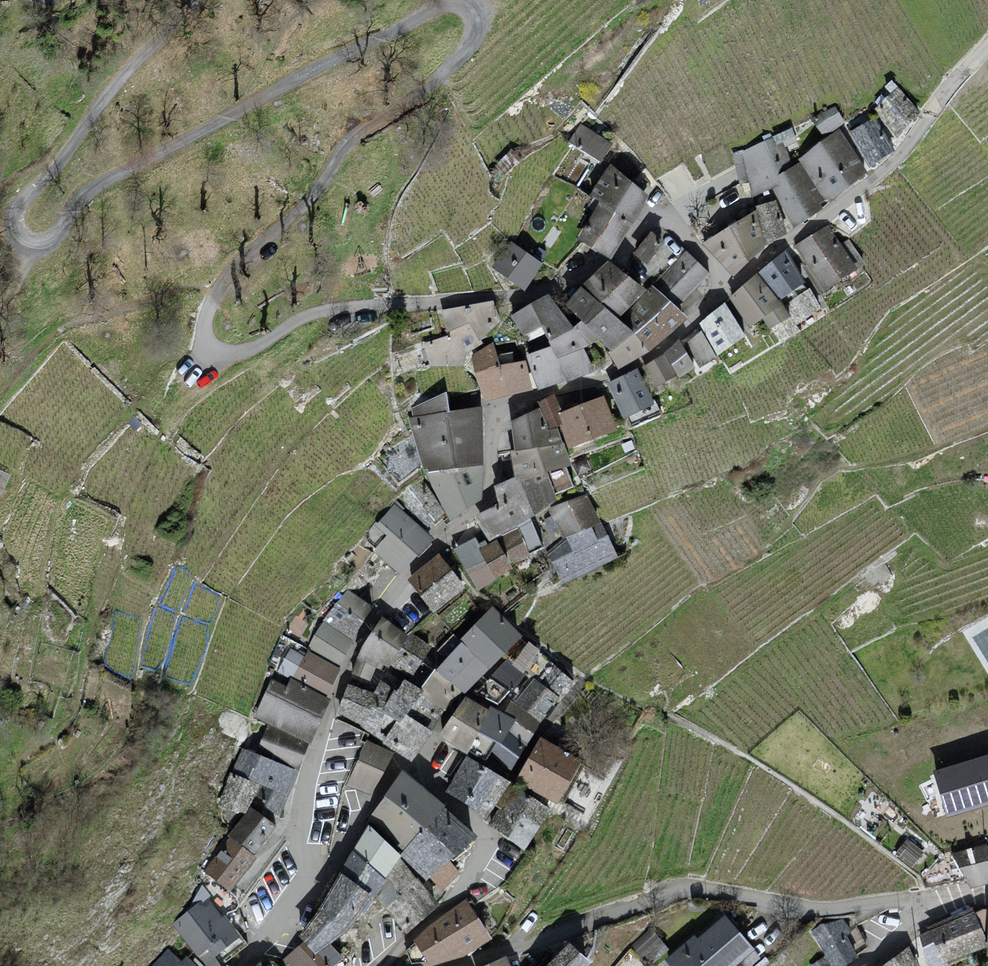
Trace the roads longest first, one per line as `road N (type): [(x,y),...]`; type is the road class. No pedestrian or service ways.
road 1 (residential): [(729,288),(673,227),(650,220),(610,259),(536,294),(333,311),(247,350),(209,345),(204,332),(216,295),(246,259),(310,198),(346,144),(453,62)]
road 2 (residential): [(302,880),(301,812),(337,691),(368,624),(403,578),(487,502),(491,439),(508,401),(617,373),(650,356),(729,288)]
road 3 (track): [(29,249),(46,242),(83,192),(447,1),(470,8),(473,19),(453,62)]
road 4 (residential): [(447,965),(694,888),(823,911),(911,900),(936,908)]
road 5 (residential): [(729,288),(867,186),(987,45)]
road 6 (track): [(197,0),(22,200),(14,226),(29,249)]
road 7 (residential): [(302,880),(324,872),(402,768),(480,833)]
road 8 (residential): [(480,833),(478,867),(380,965)]

